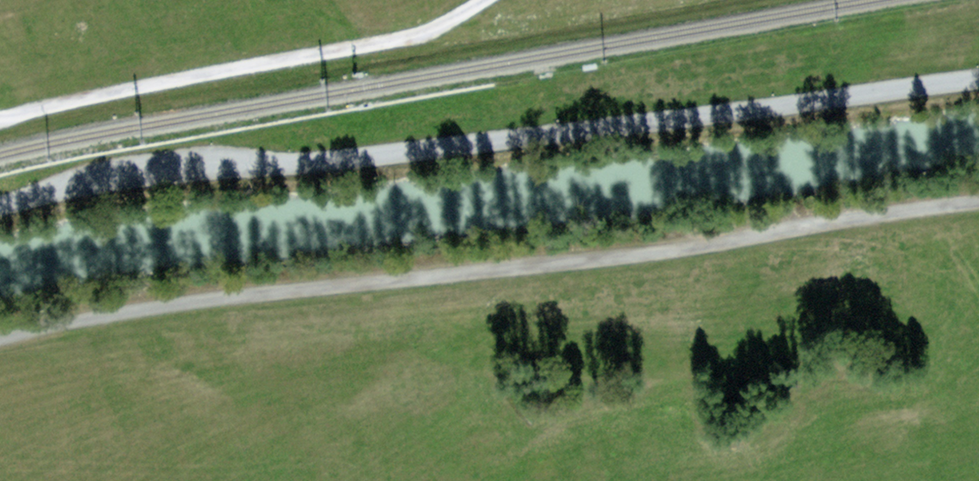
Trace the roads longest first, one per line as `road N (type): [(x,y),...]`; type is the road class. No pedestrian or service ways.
road 1 (unclassified): [(978,78),(289,165),(174,157),(90,173),(0,204)]
road 2 (track): [(978,205),(618,258),(359,281),(0,337)]
road 3 (track): [(465,12),(422,35),(0,119)]

